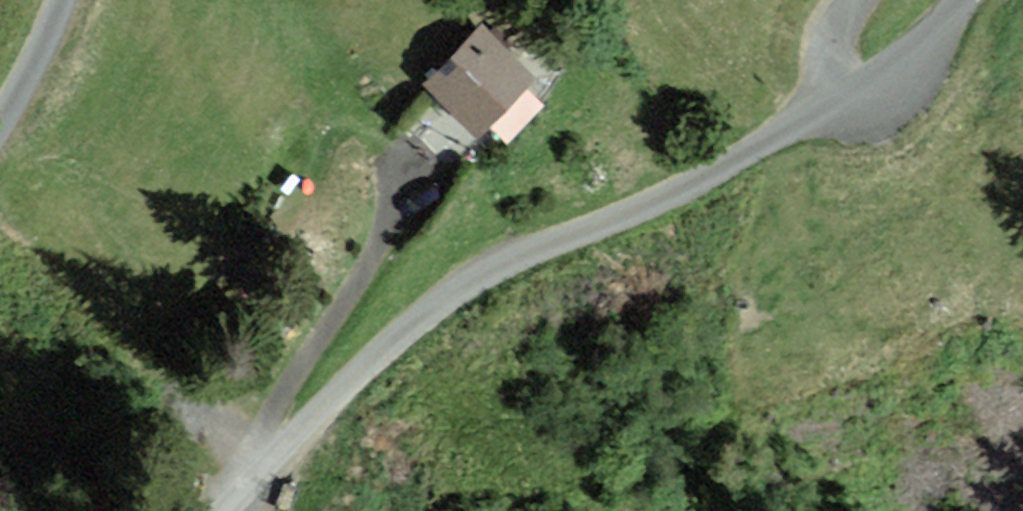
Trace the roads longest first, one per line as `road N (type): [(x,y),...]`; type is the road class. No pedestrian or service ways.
road 1 (unclassified): [(847,87),(689,191),(527,252),(446,296),(260,467),(224,510)]
road 2 (unclassified): [(847,87),(872,93),(897,75),(965,0)]
road 3 (unclassified): [(0,125),(32,80),(66,0)]

